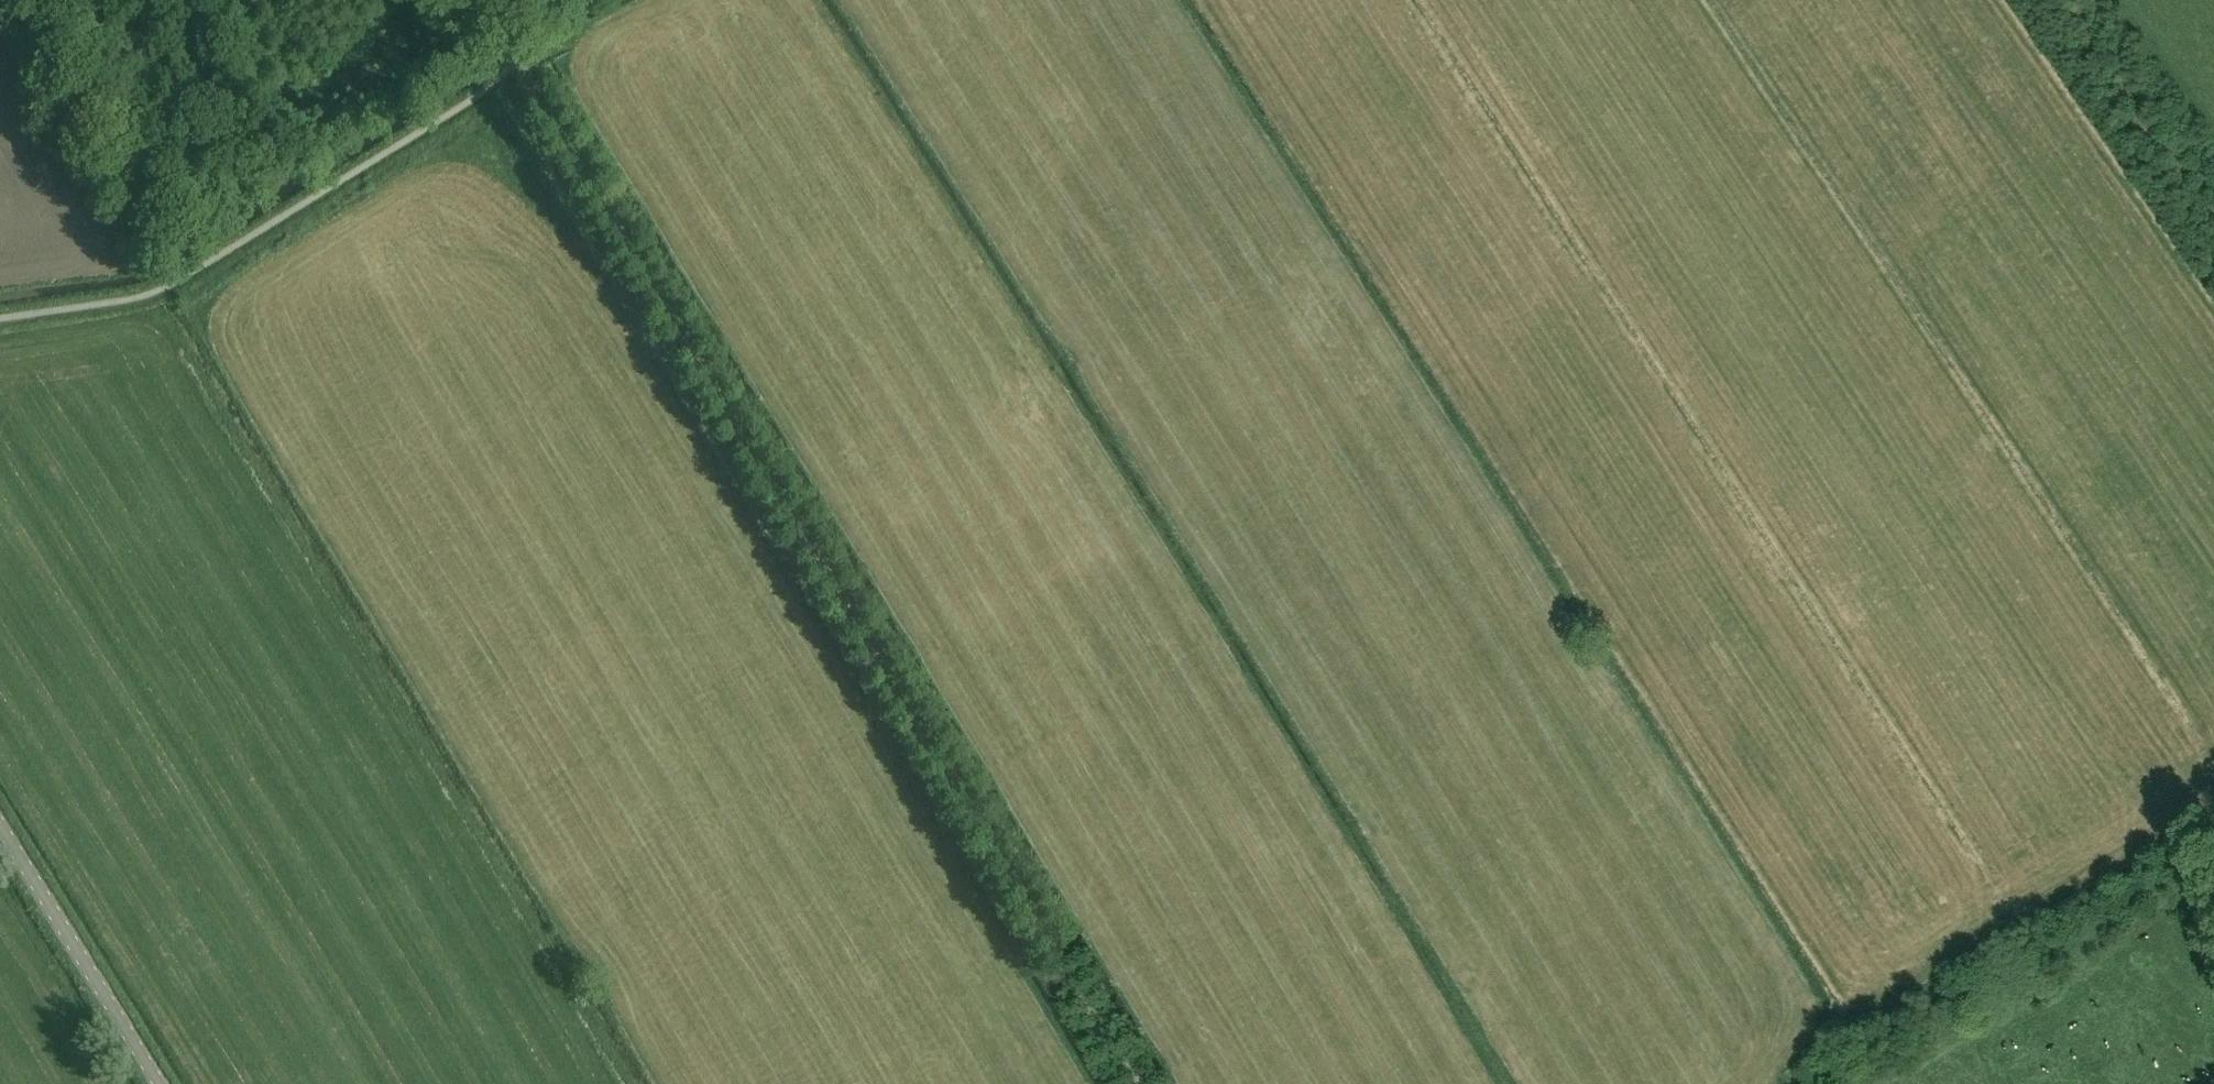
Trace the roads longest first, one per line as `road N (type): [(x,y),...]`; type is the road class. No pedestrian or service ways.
road 1 (track): [(1132,1083),(519,63)]
road 2 (unclassified): [(161,1083),(0,823)]

